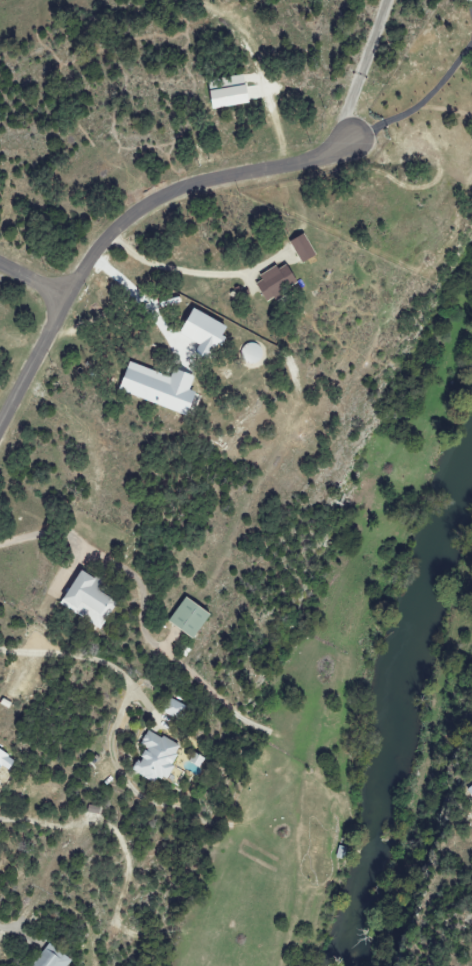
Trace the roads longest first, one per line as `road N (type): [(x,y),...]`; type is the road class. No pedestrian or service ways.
road 1 (residential): [(0,425),(64,302),(146,208),(355,140)]
road 2 (residential): [(329,152),(386,0)]

